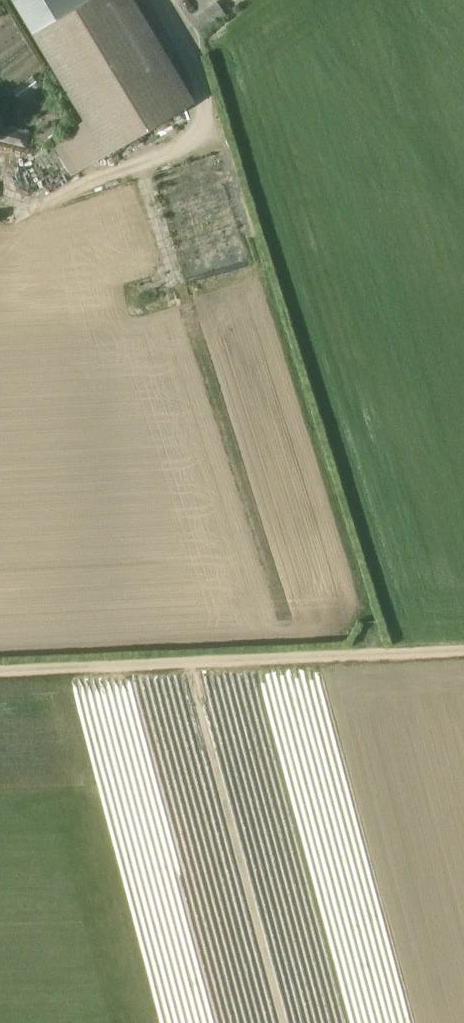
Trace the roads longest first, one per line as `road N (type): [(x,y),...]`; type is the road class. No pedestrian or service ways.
road 1 (track): [(463,647),(0,671)]

